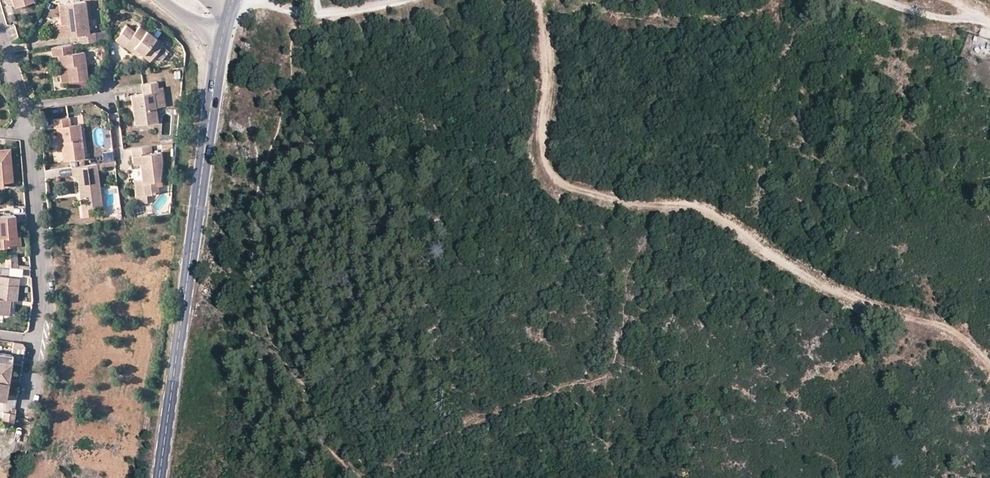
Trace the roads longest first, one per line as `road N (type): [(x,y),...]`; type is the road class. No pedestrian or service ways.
road 1 (track): [(545,0),(544,145),(558,180),(644,209),(691,206),(836,292),(945,335),(989,365)]
road 2 (tertiary): [(223,33),(158,477)]
road 3 (residential): [(0,30),(28,132),(42,305),(36,340)]

